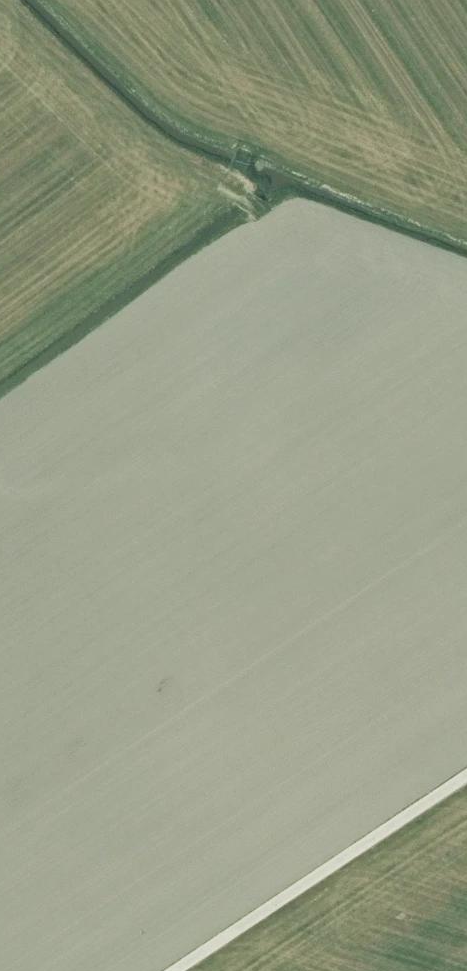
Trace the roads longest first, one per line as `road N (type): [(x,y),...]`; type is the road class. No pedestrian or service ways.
road 1 (track): [(174,970),(466,775)]

